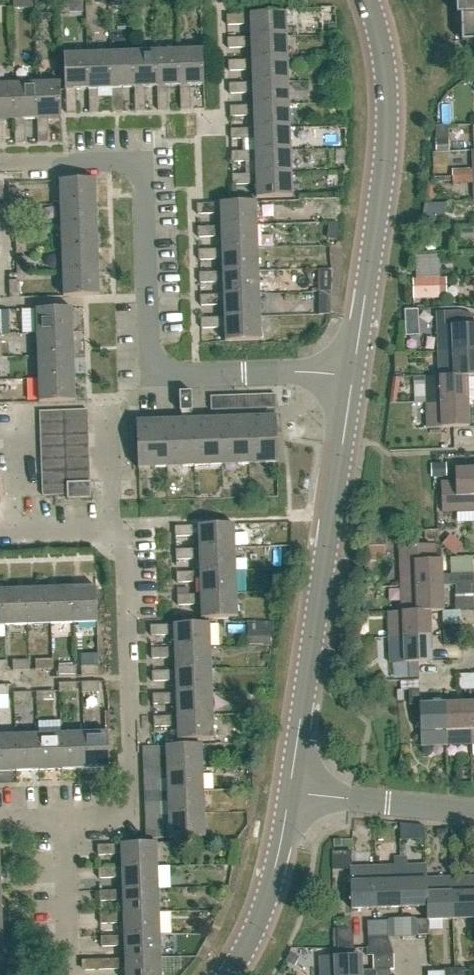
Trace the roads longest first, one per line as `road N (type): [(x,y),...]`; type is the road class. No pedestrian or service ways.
road 1 (residential): [(57,821),(115,819),(133,796),(124,547),(104,531),(0,535)]
road 2 (residential): [(0,163),(123,160),(146,179),(149,356),(173,377),(243,374)]
road 3 (tertiary): [(292,794),(356,371)]
road 4 (tertiary): [(356,371),(388,164),(383,46),(368,0)]
road 5 (tertiary): [(229,974),(274,884),(292,794)]
road 6 (residential): [(473,808),(292,794)]

